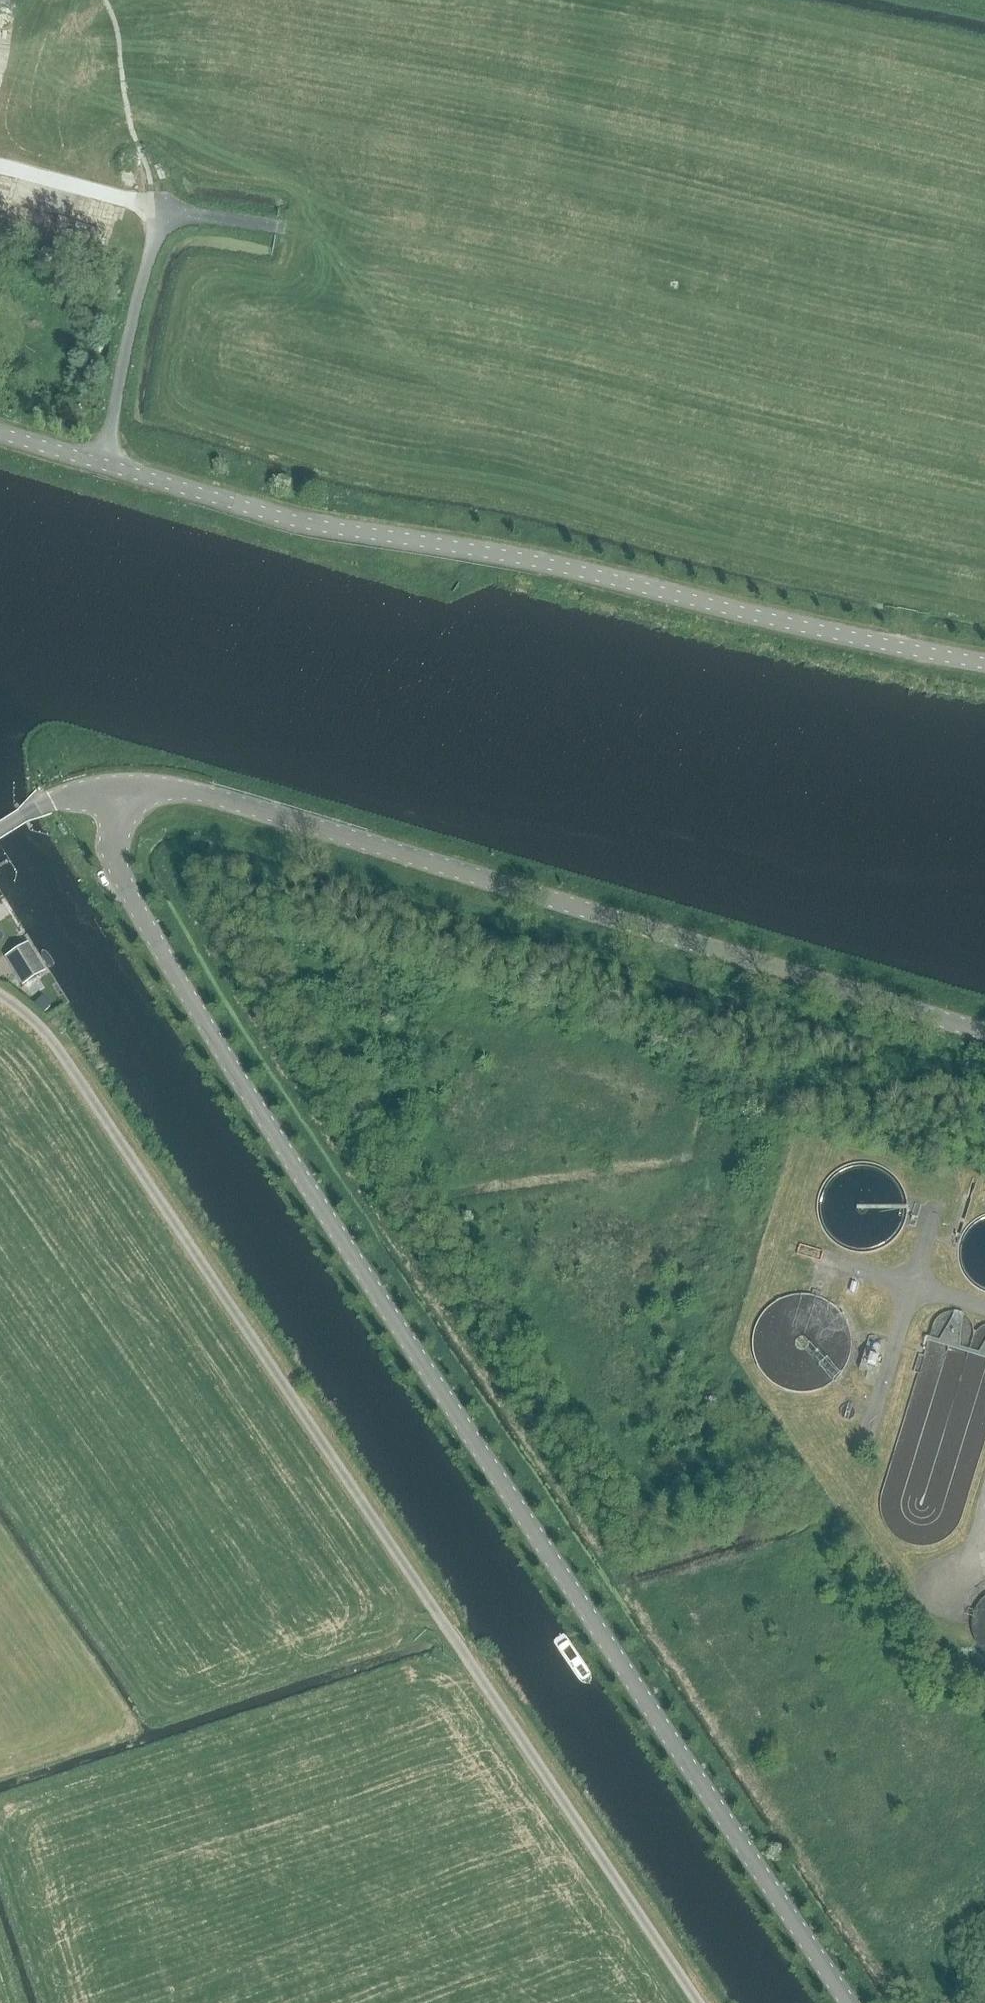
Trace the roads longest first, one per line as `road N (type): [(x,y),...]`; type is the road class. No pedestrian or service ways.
road 1 (tertiary): [(848,2002),(120,883),(112,852),(115,786)]
road 2 (tertiary): [(984,661),(574,569),(301,519),(100,459)]
road 3 (tertiary): [(984,1033),(185,789),(115,786)]
road 4 (unclassified): [(100,459),(155,231),(168,213),(282,225)]
road 5 (tertiary): [(0,831),(49,802),(115,786)]

